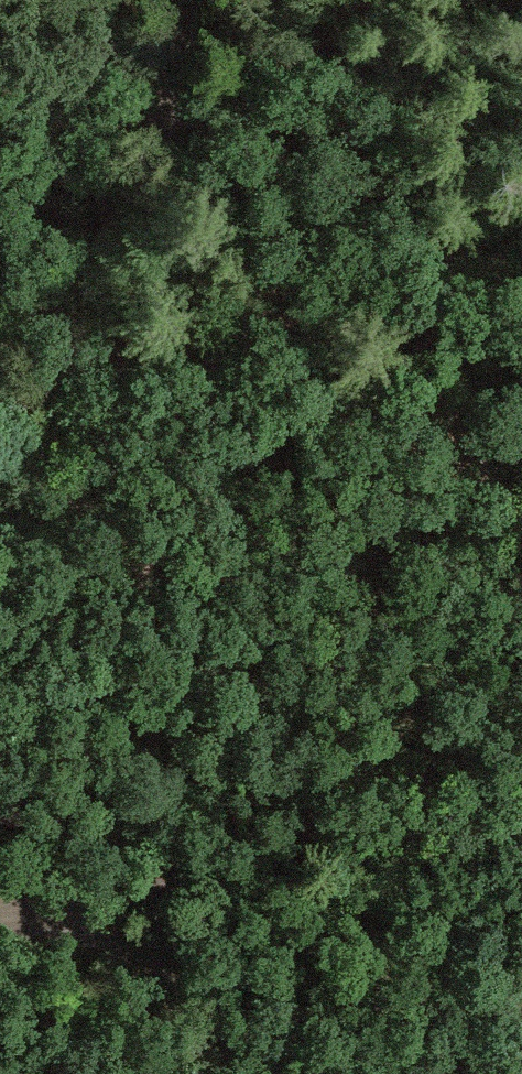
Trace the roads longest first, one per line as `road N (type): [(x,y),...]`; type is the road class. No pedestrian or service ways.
road 1 (track): [(0,373),(267,342),(431,274),(521,203)]
road 2 (track): [(521,780),(418,791),(158,933),(0,928)]
road 3 (track): [(0,331),(89,237),(187,0)]
road 4 (track): [(359,1073),(158,933)]

